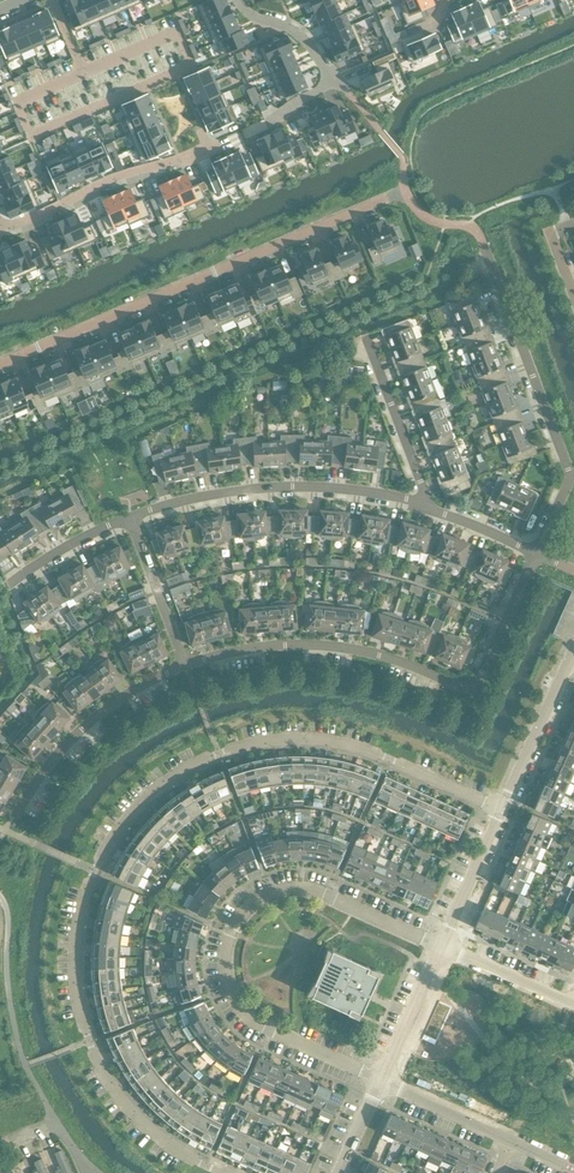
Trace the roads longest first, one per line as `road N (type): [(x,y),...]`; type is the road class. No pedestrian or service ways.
road 1 (residential): [(221,1172),(145,1124),(113,1082),(88,1029),(79,979),(81,927),(98,872),(122,830),(191,769),(254,745),(302,740),(374,755),(504,810)]
road 2 (residential): [(381,1083),(245,1012),(226,969),(232,934),(255,904),(300,890),(444,947)]
road 3 (residential): [(539,554),(474,695),(420,670),(309,646),(187,664)]
road 4 (residential): [(0,364),(386,198)]
road 5 (residential): [(539,554),(573,477),(484,245)]
road 6 (residential): [(132,519),(195,498),(273,488),(359,491),(429,504)]
road 7 (residential): [(215,145),(115,177),(27,224),(0,222)]
road 8 (residential): [(16,814),(82,728),(187,664)]
road 9 (residential): [(238,0),(249,12),(294,27),(326,77),(322,88),(242,133)]
road 10 (residential): [(429,504),(370,341)]
road 11 (residential): [(504,810),(572,660)]
road 12 (residential): [(187,664),(132,519)]
road 13 (residential): [(381,1083),(444,947)]
road 14 (residential): [(444,947),(504,810)]
road 15 (residential): [(5,589),(80,540),(132,519)]
road 16 (residential): [(511,1142),(381,1083)]
road 17 (residential): [(573,1005),(444,947)]
road 18 (residential): [(429,504),(539,554)]

